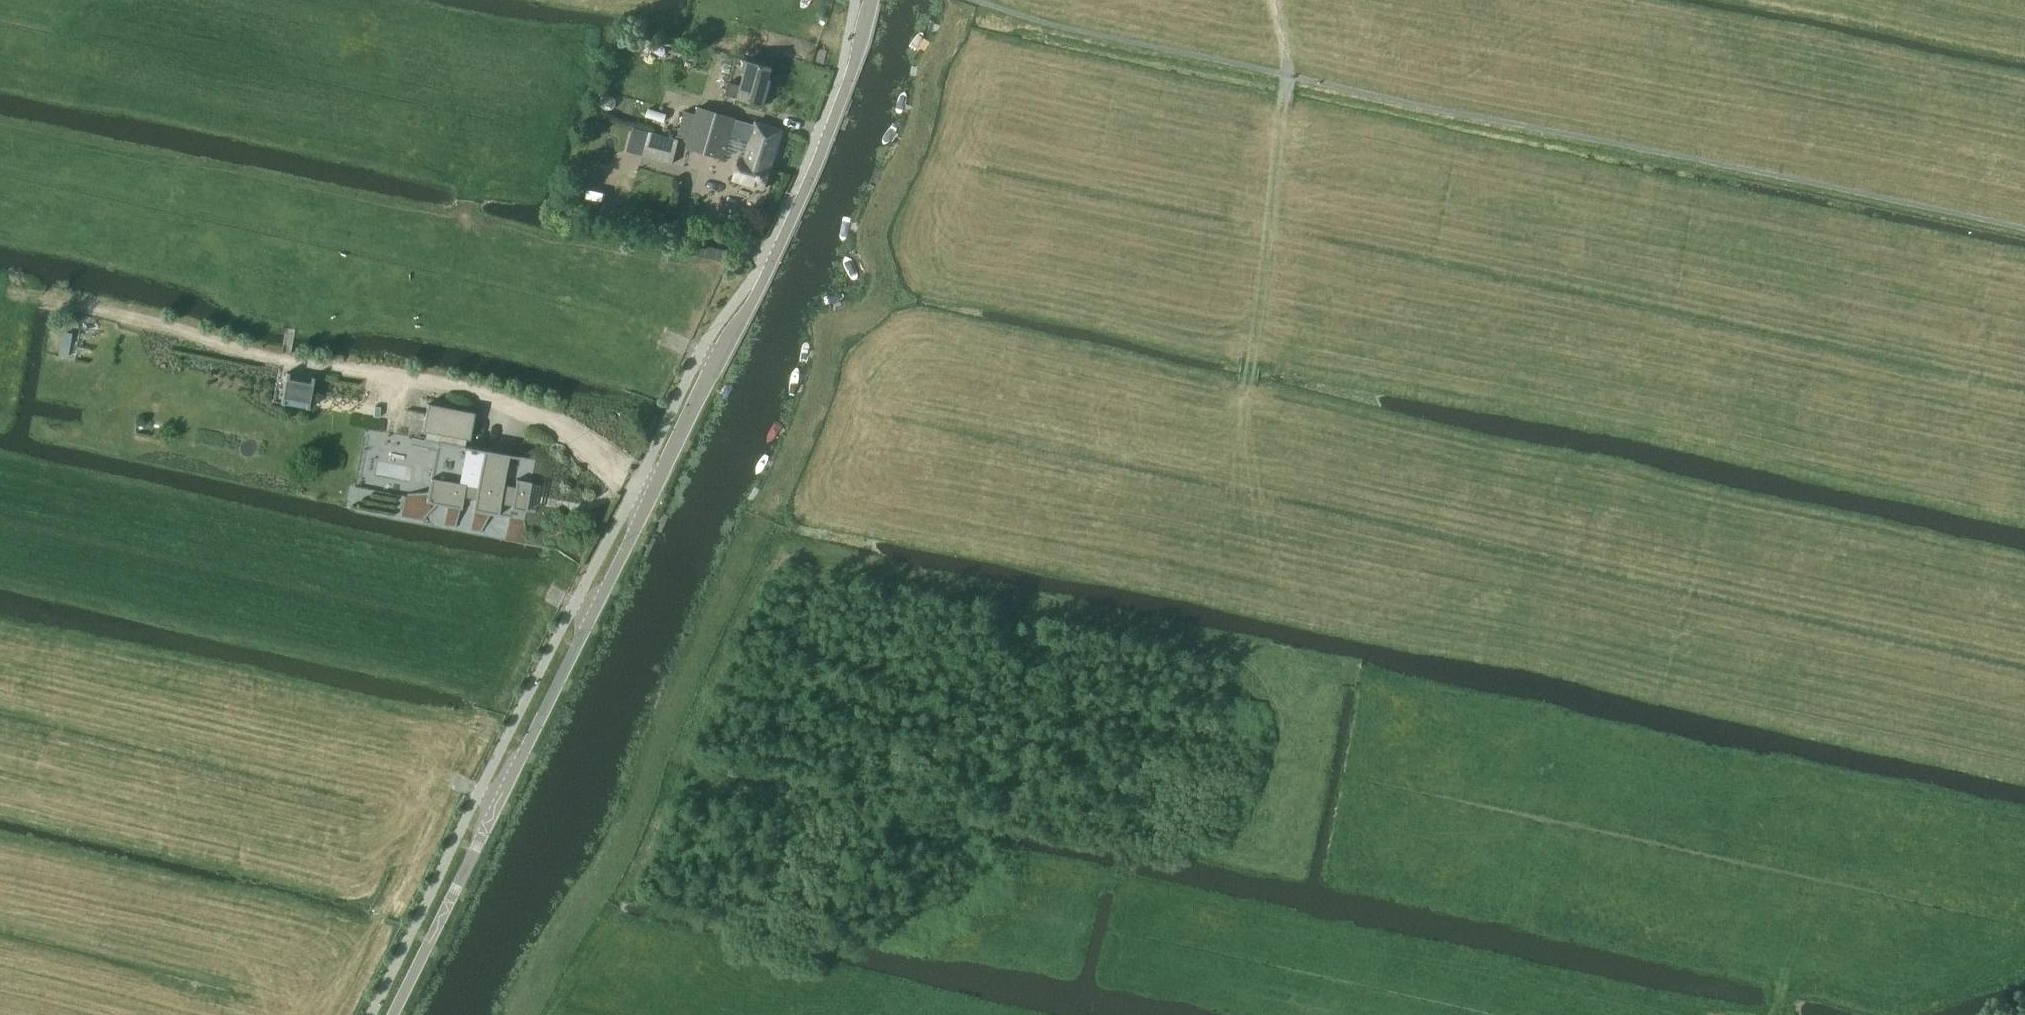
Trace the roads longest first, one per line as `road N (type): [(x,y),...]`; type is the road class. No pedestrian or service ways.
road 1 (unclassified): [(391,1014),(758,292),(815,168),(874,0)]
road 2 (track): [(1276,0),(1287,87),(1246,415)]

